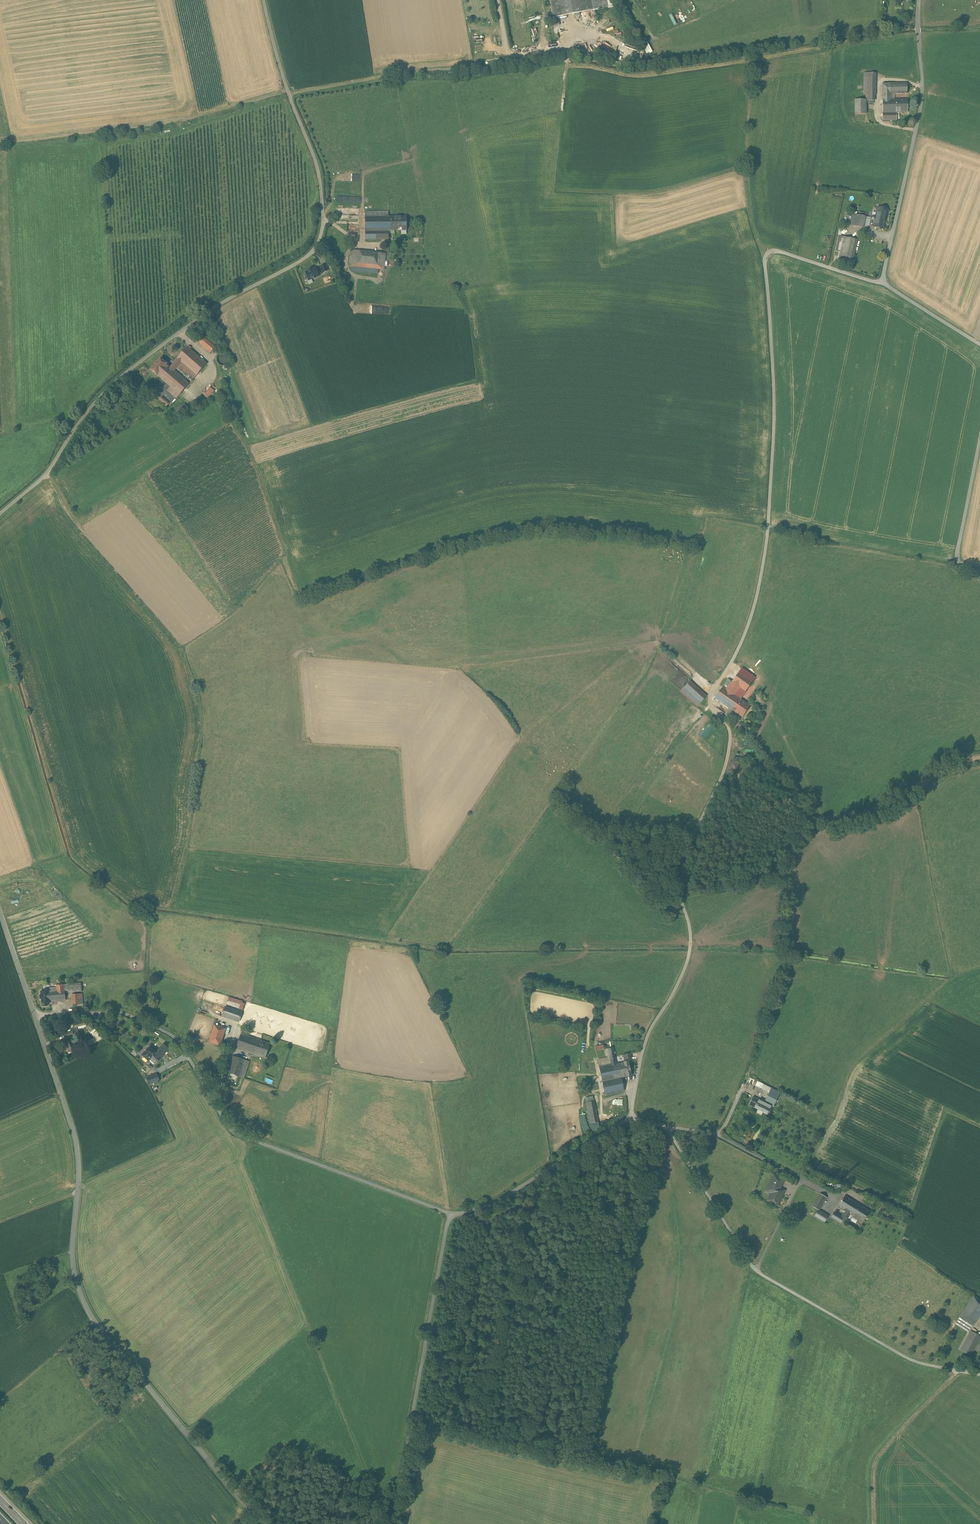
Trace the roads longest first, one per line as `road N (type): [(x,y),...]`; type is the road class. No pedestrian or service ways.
road 1 (unclassified): [(0,514),(45,475),(119,378),(319,241),(319,177),(263,0)]
road 2 (unclassified): [(979,1375),(903,1355),(758,1272),(661,1126),(617,1125),(488,1207),(449,1215)]
road 3 (unclassified): [(262,1523),(82,1299),(72,1259),(77,1147),(34,1014)]
road 4 (unclassified): [(34,1014),(125,1013),(155,1027),(179,1043),(236,1134),(449,1215)]
road 5 (unclassified): [(979,343),(884,280),(923,92),(919,0)]
road 6 (unclassified): [(449,1215),(394,1523)]
road 7 (track): [(287,91),(178,120),(0,139)]
road 8 (track): [(957,1370),(878,1455),(873,1523)]
road 9 (unclassified): [(979,572),(963,566),(957,552),(979,440)]

